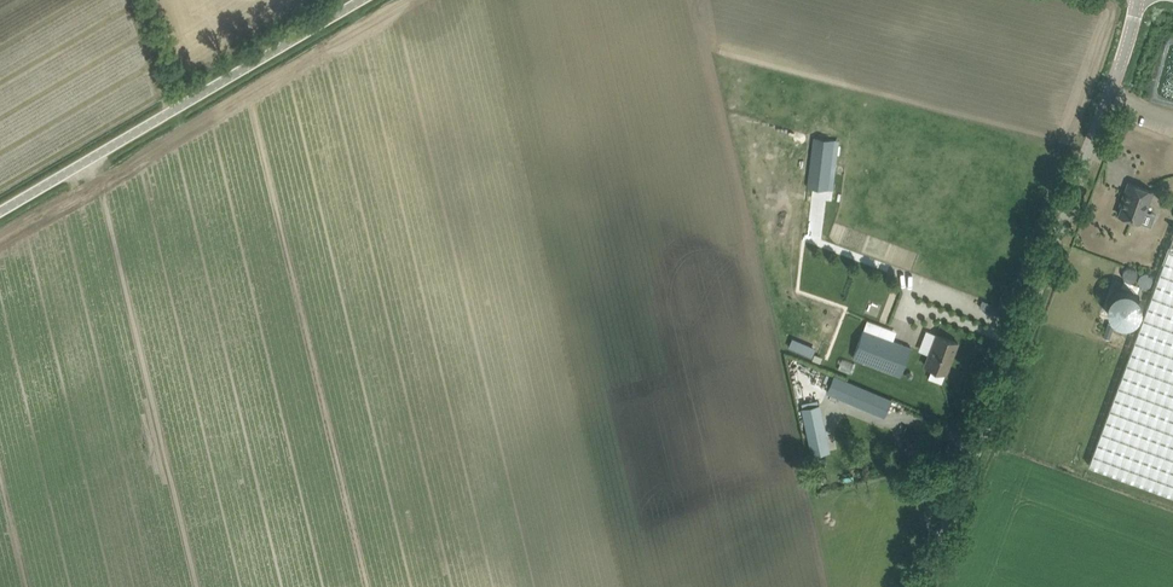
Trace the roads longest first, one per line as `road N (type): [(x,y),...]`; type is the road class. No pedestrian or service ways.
road 1 (tertiary): [(924,586),(1138,0)]
road 2 (unclassified): [(0,211),(363,0)]

